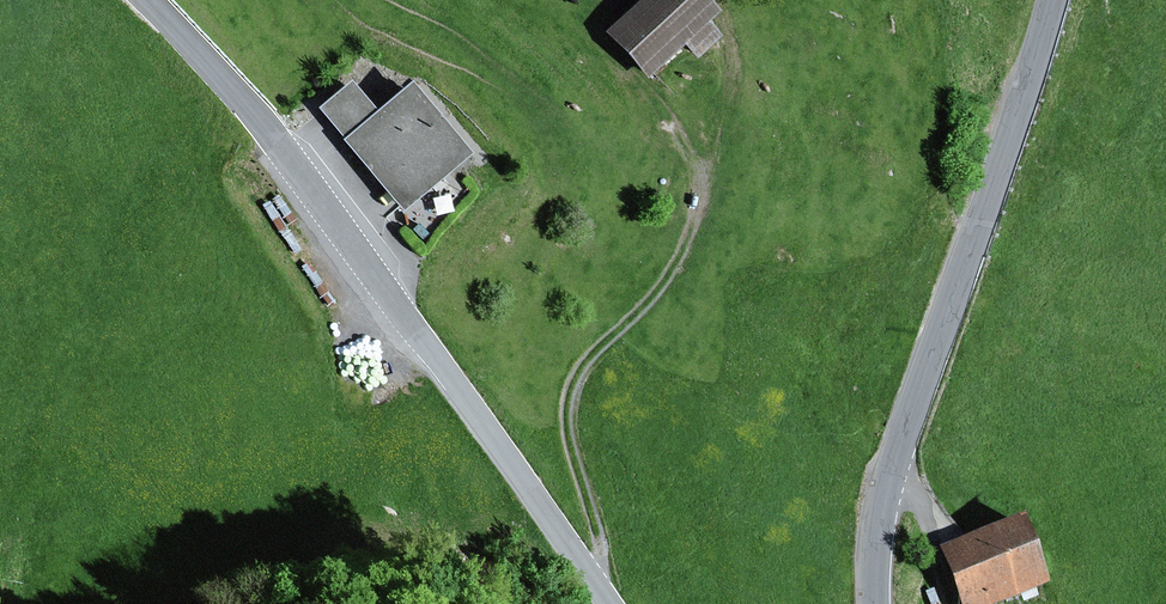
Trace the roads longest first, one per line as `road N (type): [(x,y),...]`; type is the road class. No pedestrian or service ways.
road 1 (tertiary): [(610,603),(239,95),(151,0)]
road 2 (track): [(591,577),(603,564),(601,543),(570,401),(589,356),(650,300),(687,241),(730,81),(734,47),(724,0)]
road 3 (tertiary): [(1052,0),(880,507),(876,603)]

